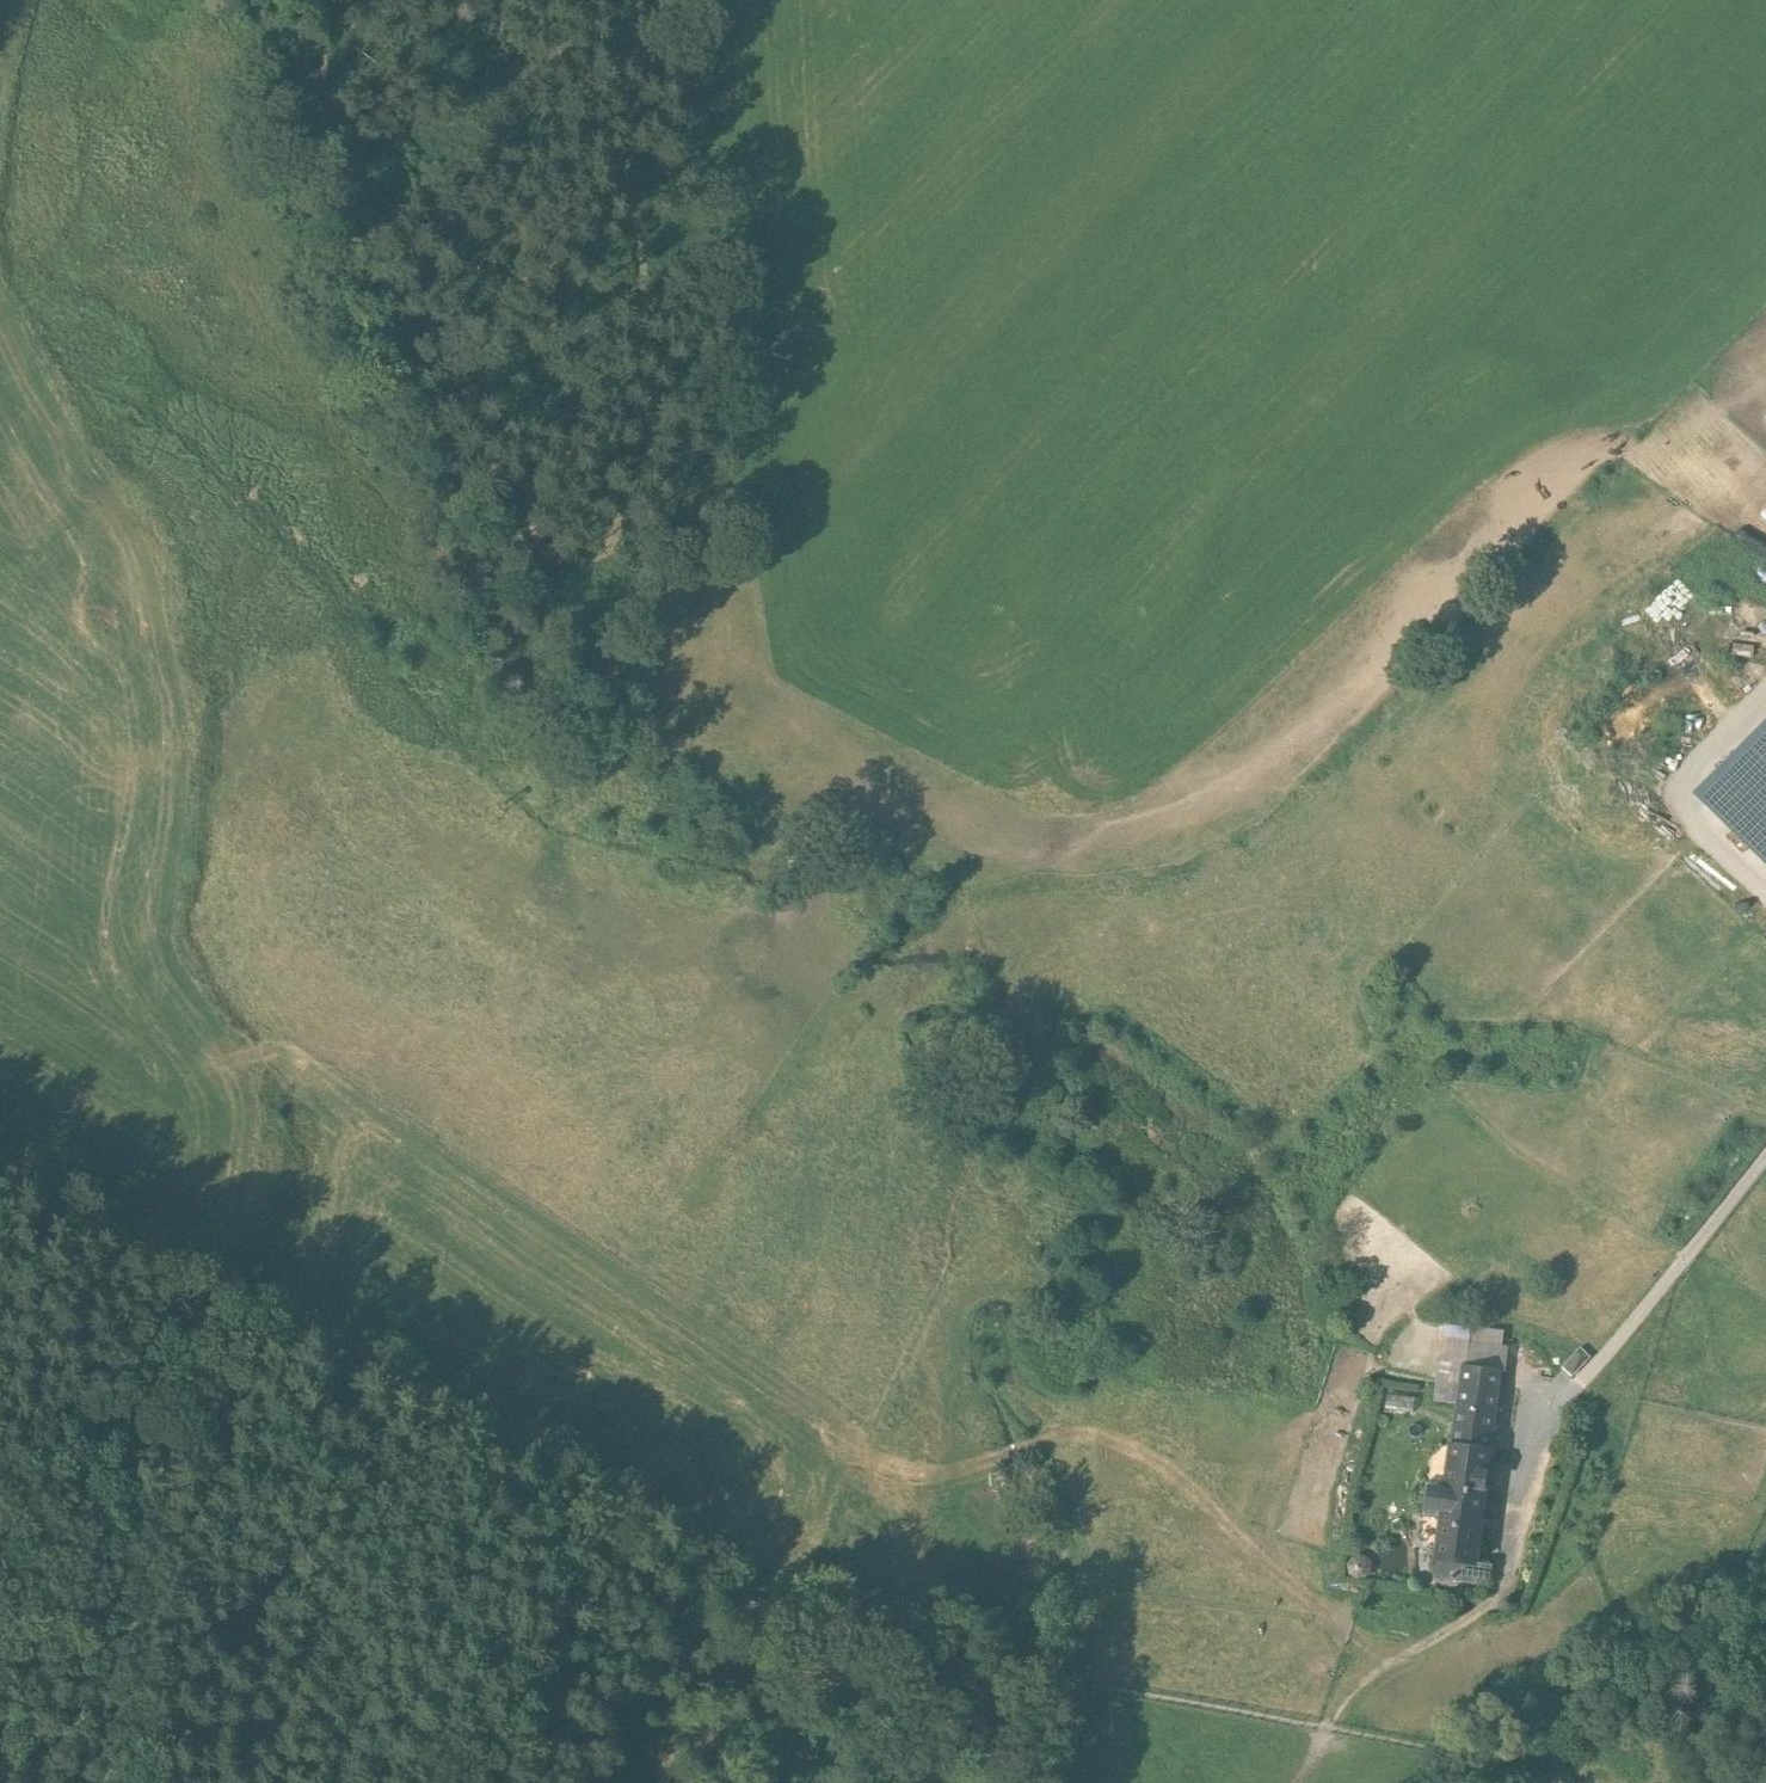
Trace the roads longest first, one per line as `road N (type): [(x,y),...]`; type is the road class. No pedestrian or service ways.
road 1 (track): [(601,1505),(604,1540),(546,1657),(480,1760),(456,1782)]

